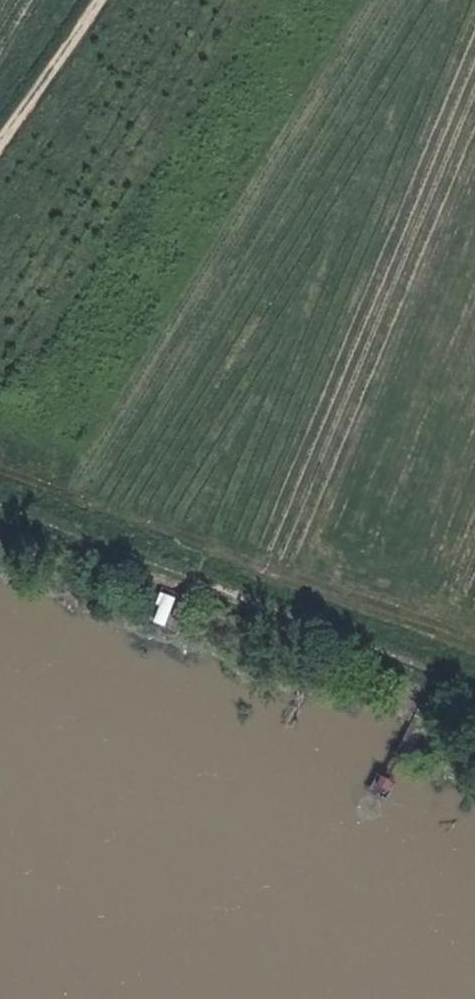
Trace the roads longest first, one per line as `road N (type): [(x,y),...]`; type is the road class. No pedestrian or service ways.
road 1 (track): [(0,151),(106,0)]

